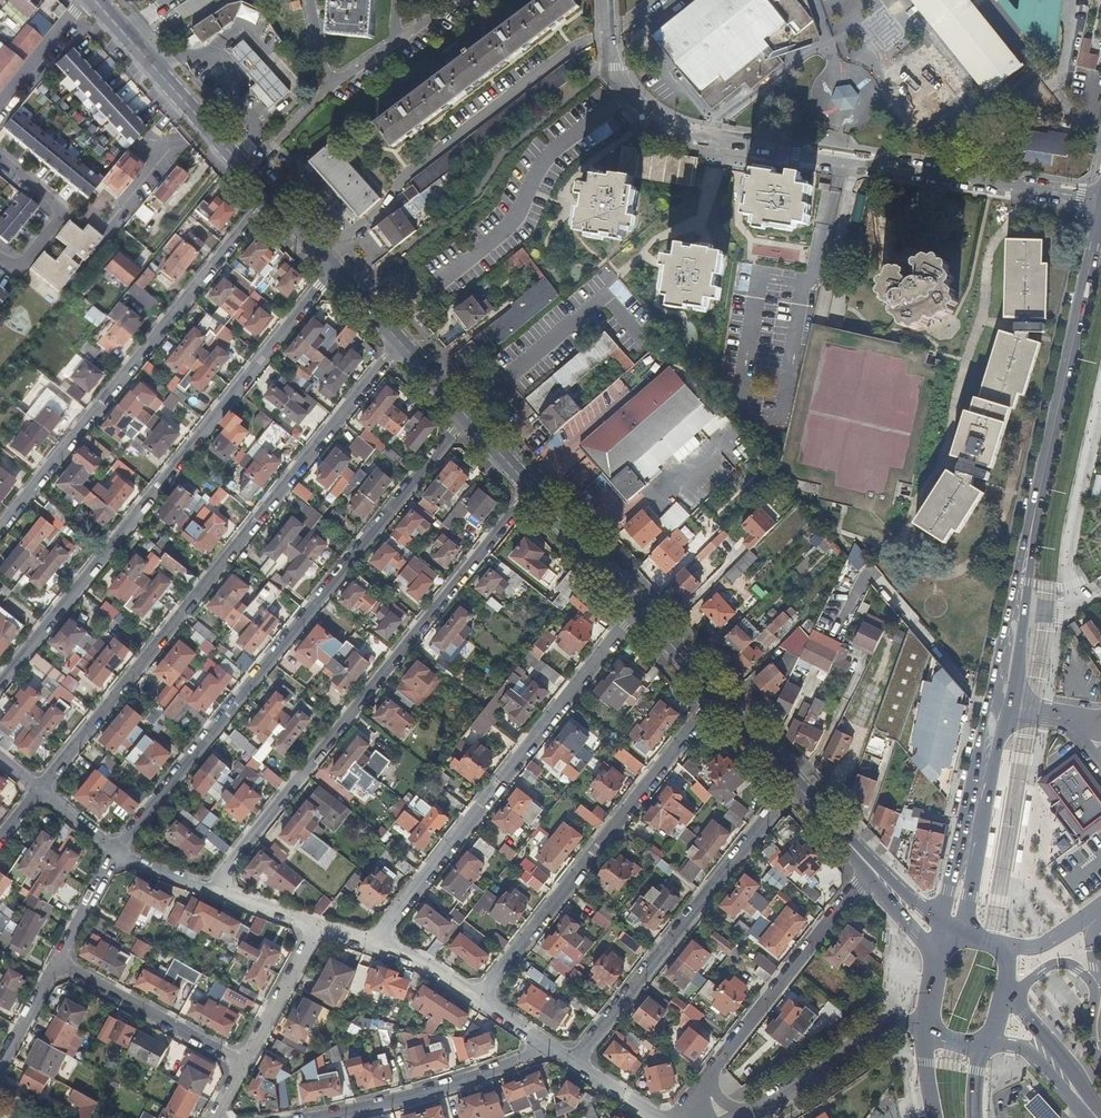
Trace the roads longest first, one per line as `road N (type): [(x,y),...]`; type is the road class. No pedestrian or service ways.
road 1 (residential): [(1100,201),(666,127),(618,82),(603,0)]
road 2 (residential): [(402,343),(41,789)]
road 3 (residential): [(116,852),(466,415)]
road 4 (residential): [(0,685),(334,268)]
road 5 (residential): [(531,489),(211,888)]
road 6 (residential): [(372,943),(638,607)]
road 7 (residential): [(0,528),(269,195)]
road 8 (tertiary): [(1019,607),(1100,214)]
road 9 (residential): [(478,997),(717,696)]
road 10 (residential): [(797,784),(574,1060)]
road 11 (tertiary): [(955,930),(1019,607)]
road 12 (primary): [(96,0),(269,195)]
road 13 (residential): [(715,1068),(871,868)]
road 14 (residential): [(315,1117),(553,1048)]
road 15 (residential): [(58,964),(245,1063)]
road 16 (residential): [(757,1108),(894,1020),(925,1024)]
road 17 (residential): [(0,258),(23,263),(62,213),(0,157)]
road 18 (primary): [(531,489),(638,607)]
road 19 (residential): [(317,927),(245,1063)]
road 20 (primary): [(1095,1114),(1071,1068),(1001,997)]
road 21 (residential): [(0,101),(85,0)]
road 22 (primary): [(991,1042),(1025,1048),(1095,1114)]
road 23 (residential): [(58,964),(116,852)]
road 24 (residential): [(0,1070),(58,964)]
road 25 (residential): [(372,943),(419,959),(478,997)]

